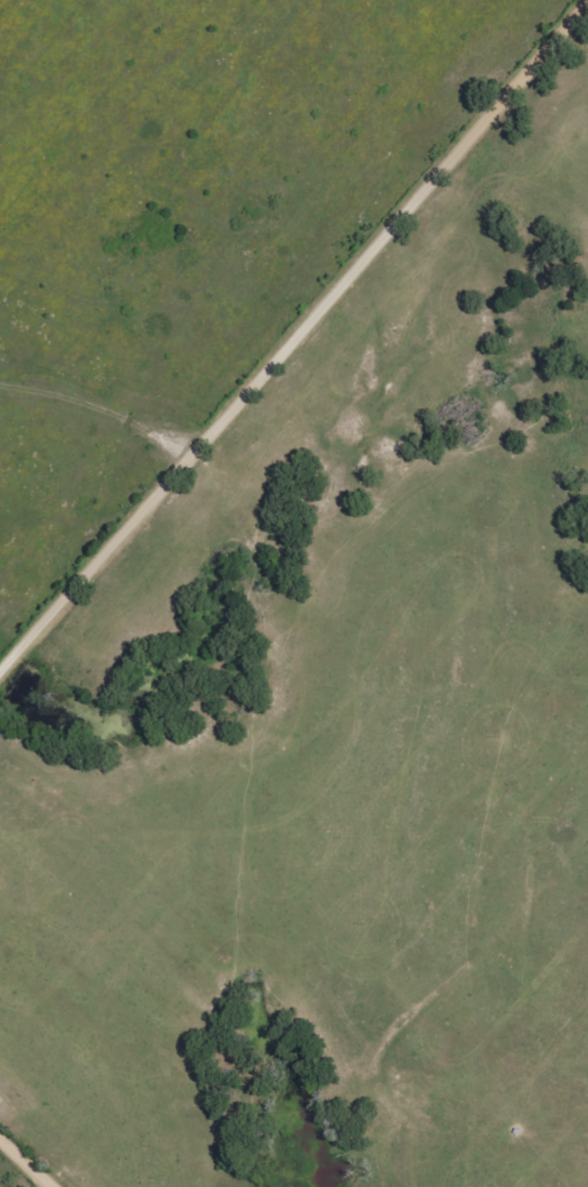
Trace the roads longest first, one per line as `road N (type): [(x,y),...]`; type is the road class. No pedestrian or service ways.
road 1 (residential): [(0,667),(584,0)]

